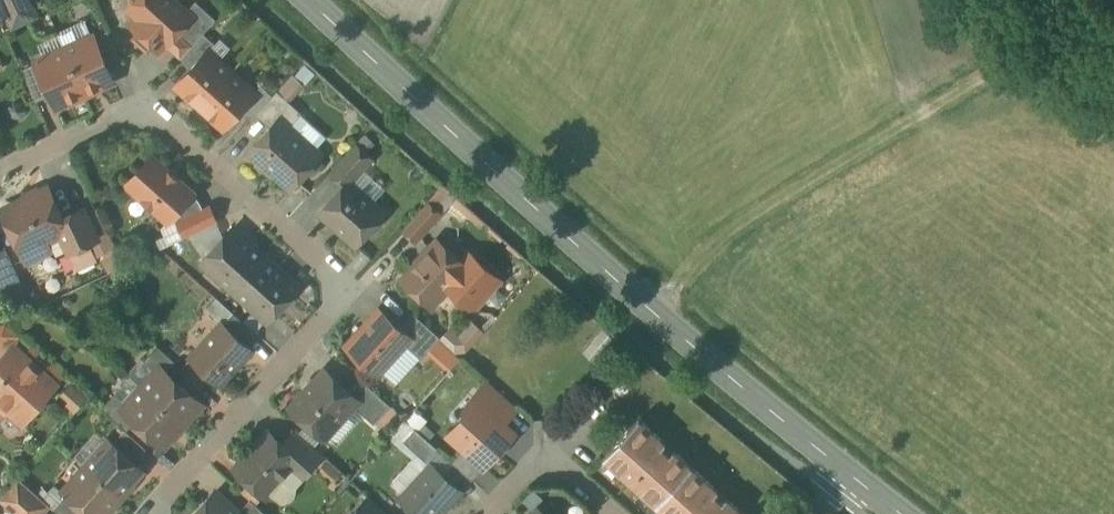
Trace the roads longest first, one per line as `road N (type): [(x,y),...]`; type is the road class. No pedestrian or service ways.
road 1 (secondary): [(846,475),(642,306),(306,0)]
road 2 (track): [(651,313),(725,235),(1027,53)]
road 3 (residential): [(0,170),(120,112),(175,128),(348,288)]
road 4 (residential): [(150,513),(348,288)]
road 5 (residential): [(489,513),(523,477),(548,468),(578,474),(622,513)]

